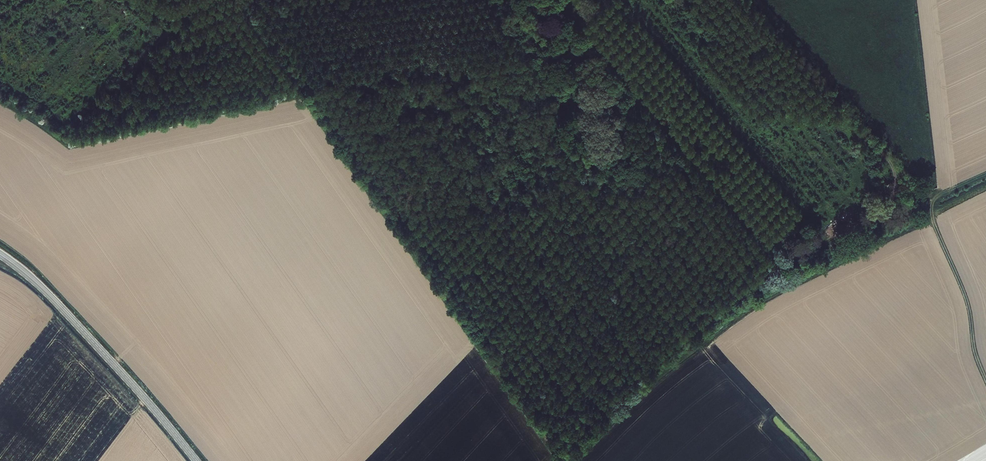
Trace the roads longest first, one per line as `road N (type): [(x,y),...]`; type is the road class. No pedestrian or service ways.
road 1 (secondary): [(0,254),(51,298),(196,460)]

